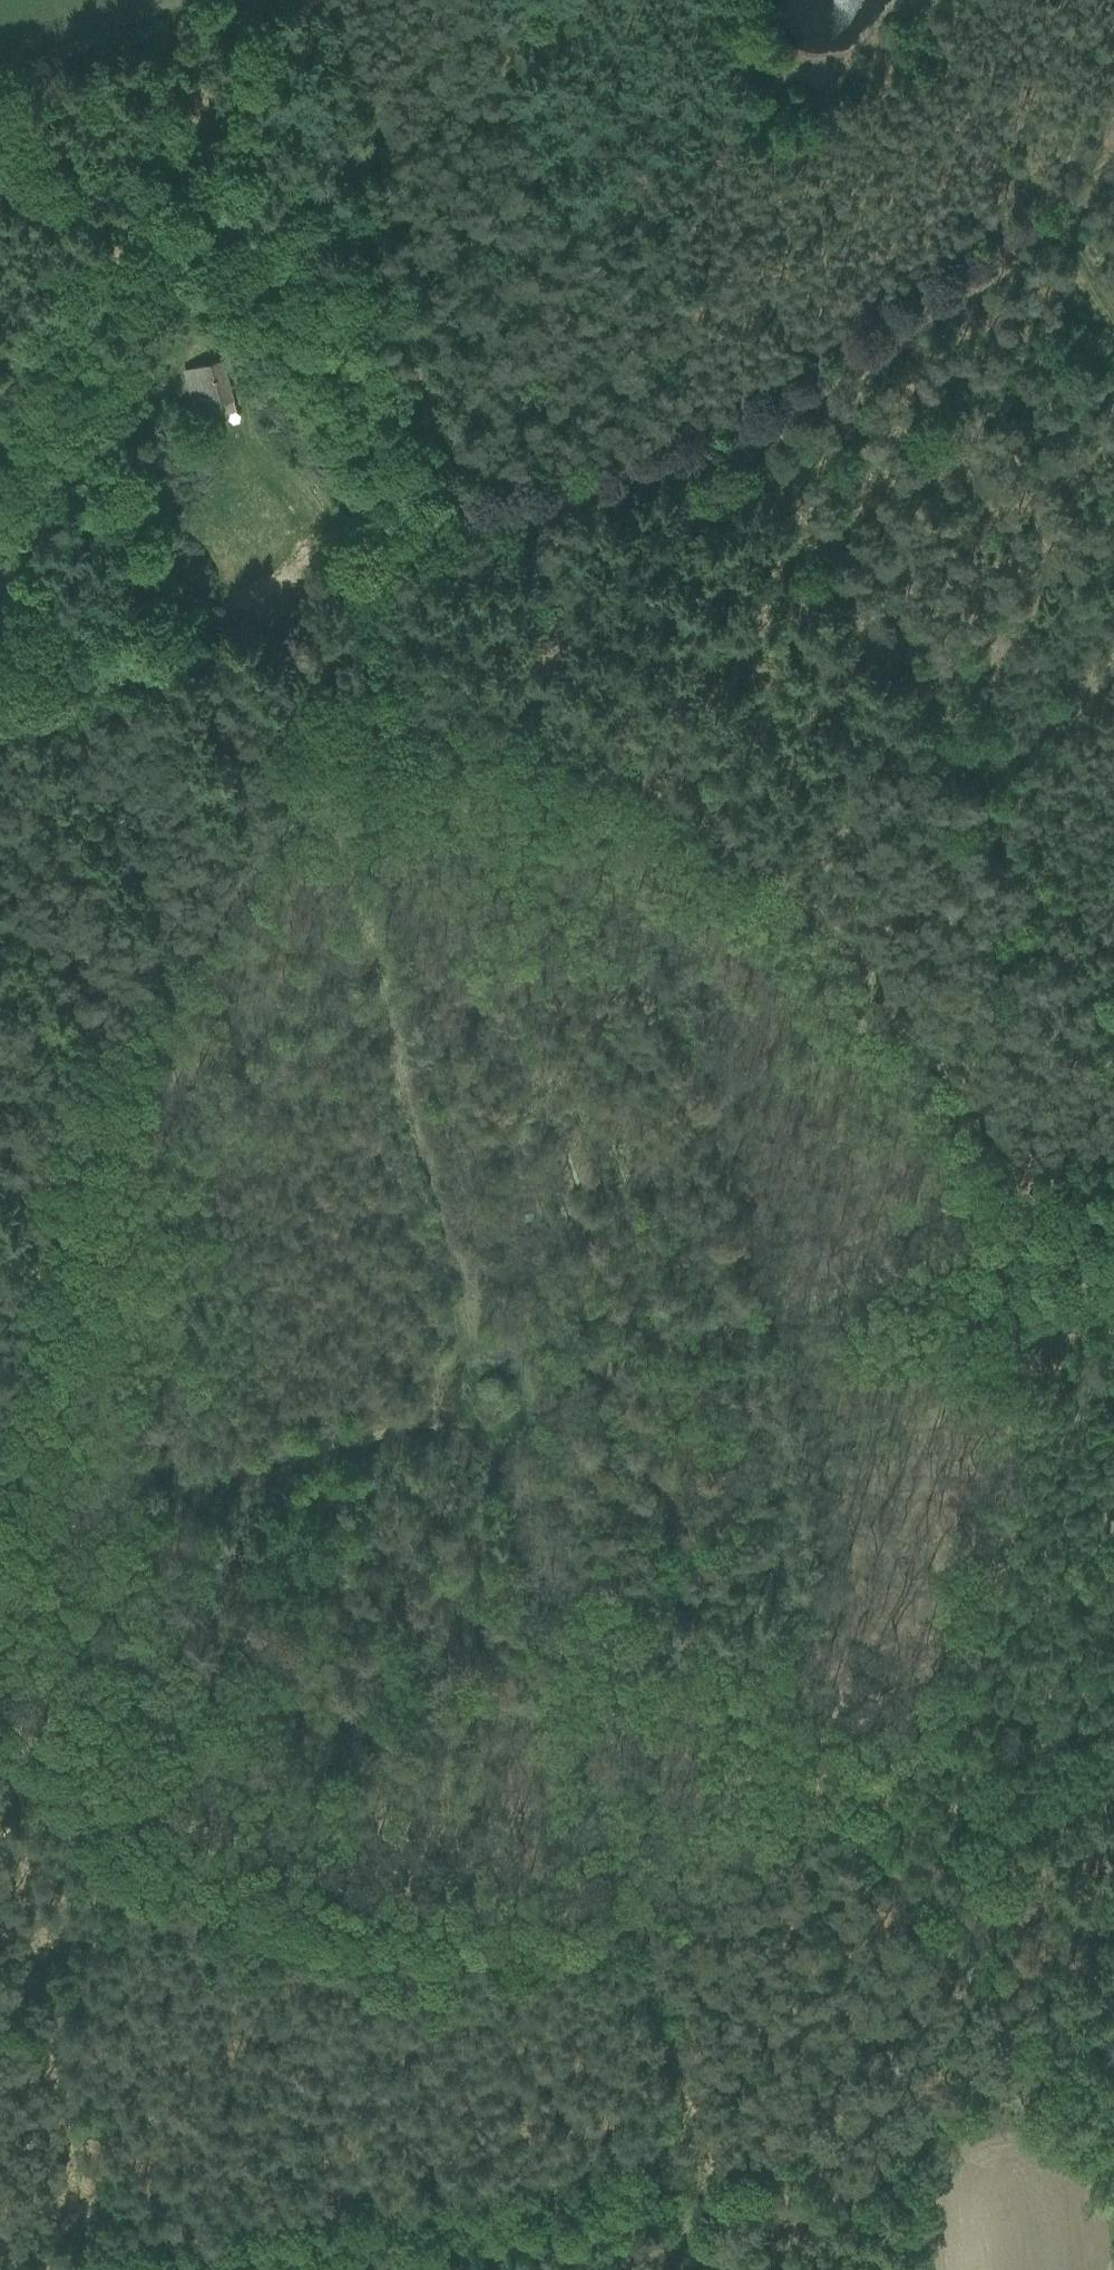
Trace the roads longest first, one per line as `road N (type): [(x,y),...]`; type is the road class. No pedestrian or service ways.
road 1 (track): [(0,1451),(36,1341),(58,1154),(103,1044),(165,954),(227,895),(333,762),(400,731),(466,724),(527,736),(646,776),(746,825),(839,905),(922,1024),(1027,1229)]
road 2 (track): [(1113,1205),(1027,1229),(1001,1509),(966,1647),(943,1695),(900,1735),(634,1887),(697,2168),(728,2269)]
road 3 (track): [(1113,163),(740,431),(459,507),(0,705)]
road 4 (track): [(518,1466),(634,1887),(535,1919),(401,1925),(267,1917),(188,1888),(91,1814),(17,1713),(0,1656)]
road 5 (track): [(2,2269),(697,2168),(925,2119),(1113,2102)]
road 6 (track): [(1113,1011),(740,431)]
road 7 (track): [(0,1744),(87,2269)]
road 8 (track): [(307,0),(459,507)]
road 9 (track): [(180,0),(106,23),(202,327)]
road 10 (track): [(333,762),(287,579)]

